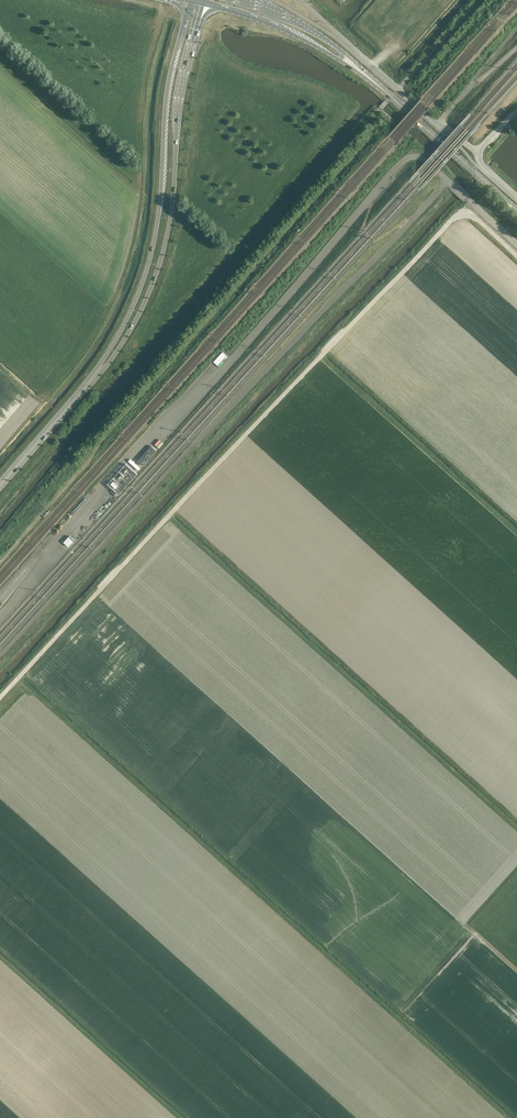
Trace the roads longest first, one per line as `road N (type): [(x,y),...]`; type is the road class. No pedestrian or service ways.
road 1 (track): [(0,698),(455,218),(474,217),(516,256)]
road 2 (track): [(378,111),(371,136),(0,562)]
road 3 (secondary): [(100,368),(140,312),(163,252),(180,92),(203,3)]
road 4 (secondary): [(186,19),(167,88),(152,248),(100,368)]
road 5 (unclassified): [(516,194),(300,0)]
road 6 (secondary): [(203,3),(281,27),(385,91)]
road 7 (secondary): [(516,209),(385,91)]
road 8 (secondary): [(385,91),(326,38),(257,0)]
road 9 (secondary): [(0,484),(100,368)]

